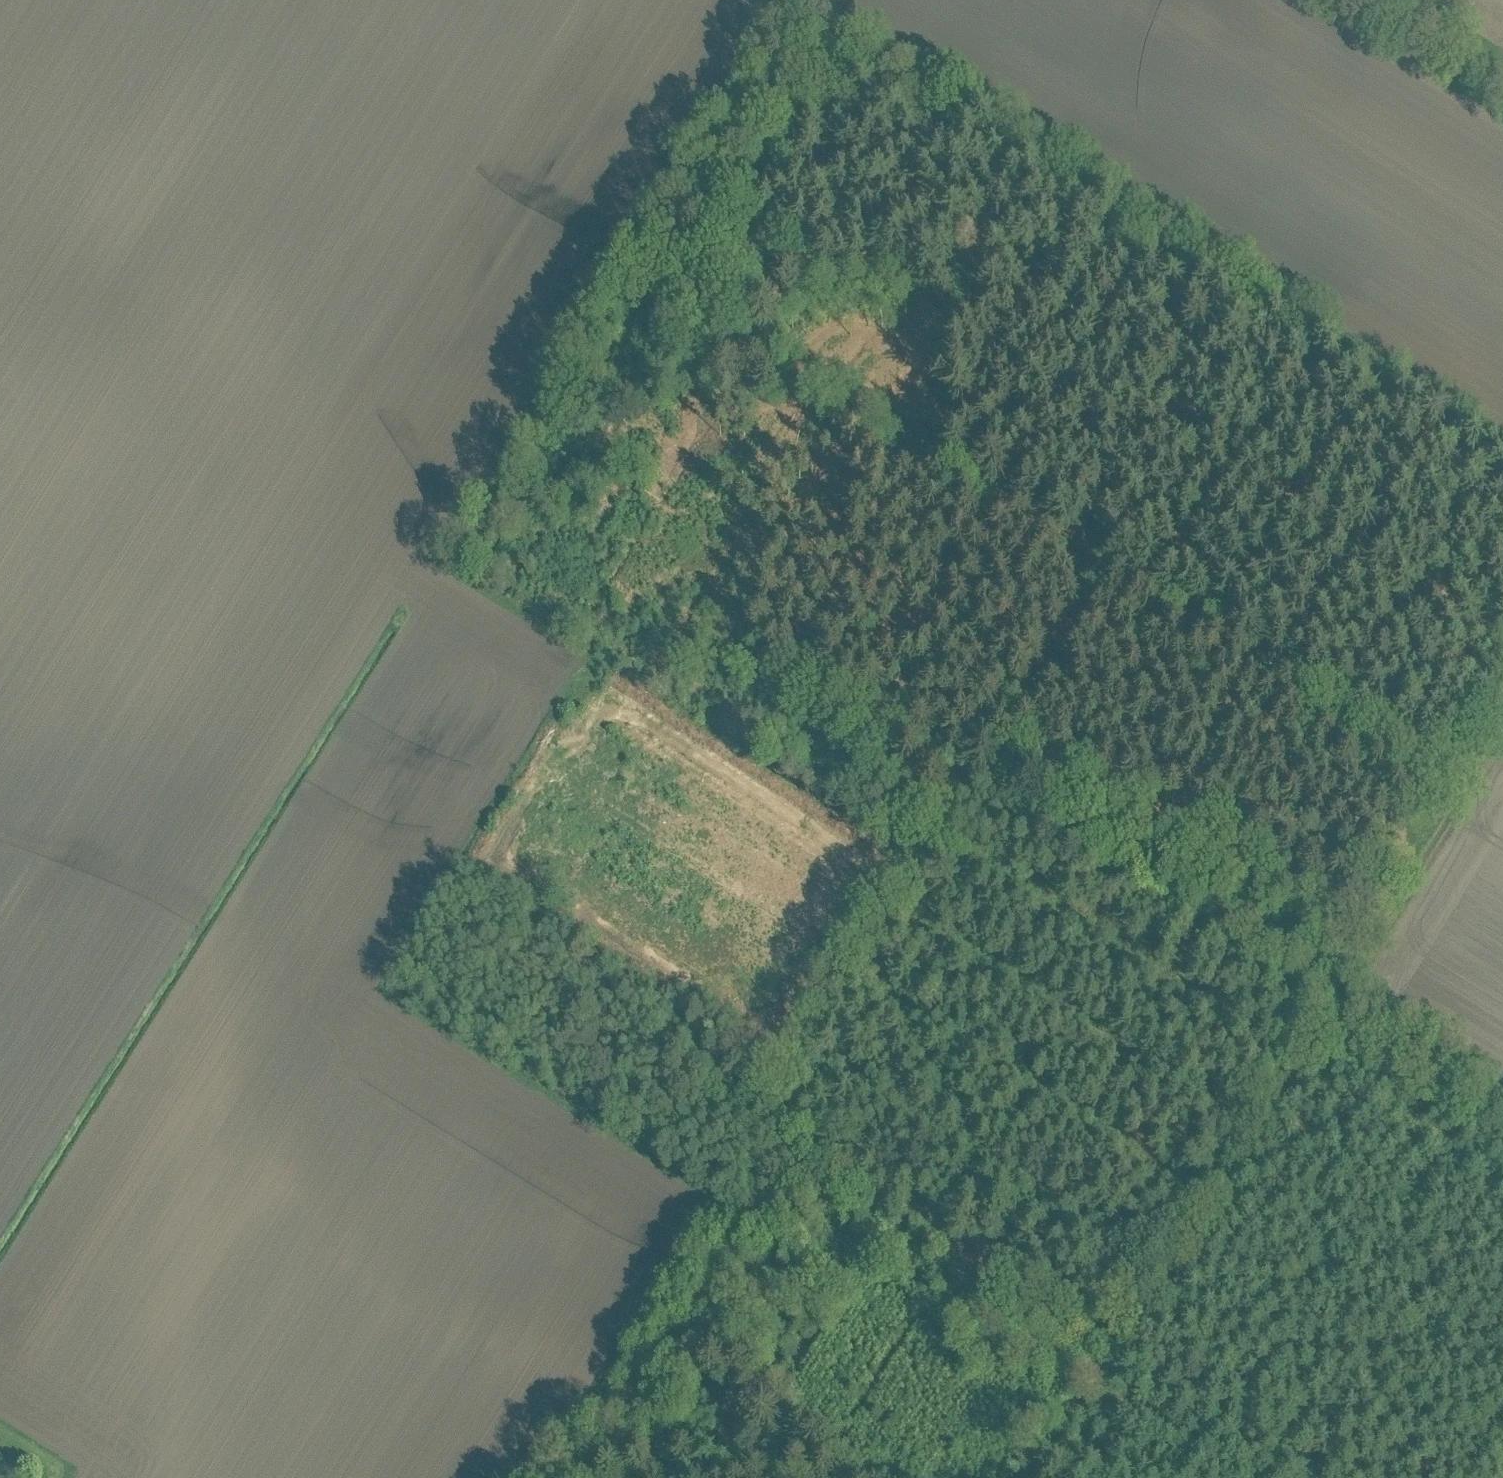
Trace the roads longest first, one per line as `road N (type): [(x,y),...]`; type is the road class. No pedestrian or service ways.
road 1 (track): [(1462,792),(632,268)]
road 2 (track): [(1502,724),(1028,1477)]
road 3 (unclassified): [(1502,82),(1371,0)]

